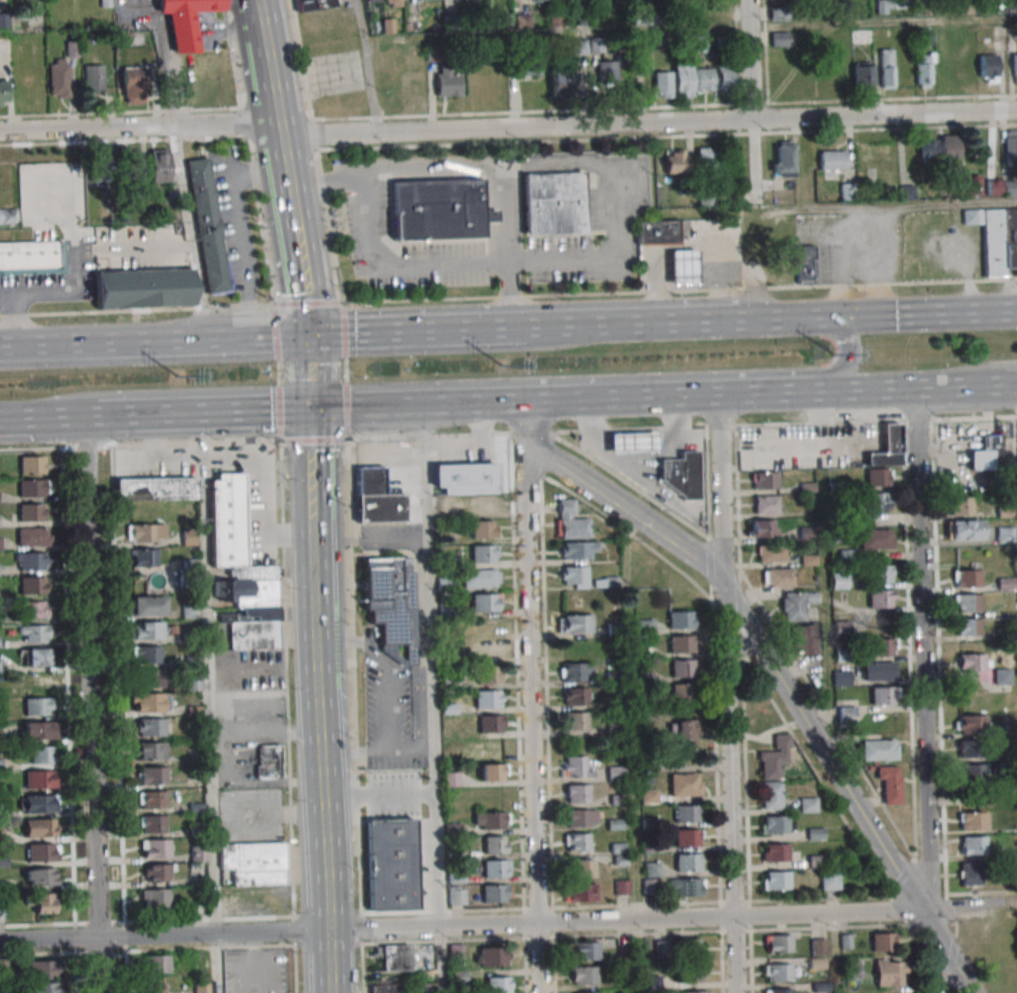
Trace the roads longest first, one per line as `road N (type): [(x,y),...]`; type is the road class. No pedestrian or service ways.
road 1 (residential): [(0,134),(234,126),(324,135),(1016,112)]
road 2 (residential): [(0,941),(983,905)]
road 3 (residential): [(539,992),(525,402)]
road 4 (trunk): [(345,409),(390,386),(836,369),(848,345),(834,317)]
road 5 (residential): [(917,388),(919,910)]
road 6 (residential): [(84,416),(96,937)]
road 7 (residential): [(970,992),(725,584)]
road 8 (secondary): [(327,992),(311,522)]
road 9 (residential): [(735,992),(725,584)]
road 10 (trunk): [(308,335),(0,345)]
road 11 (trunk): [(1016,310),(729,320)]
road 12 (trunk): [(525,402),(810,392)]
road 13 (residential): [(725,584),(709,563),(524,446)]
road 14 (secondary): [(296,222),(258,0)]
road 15 (residential): [(756,204),(748,0)]
road 16 (residential): [(721,395),(725,584)]
road 17 (trunk): [(123,415),(309,410)]
road 18 (trunk): [(345,409),(525,402)]
road 19 (trunk): [(729,320),(558,327)]
road 20 (trunk): [(428,331),(308,335)]

